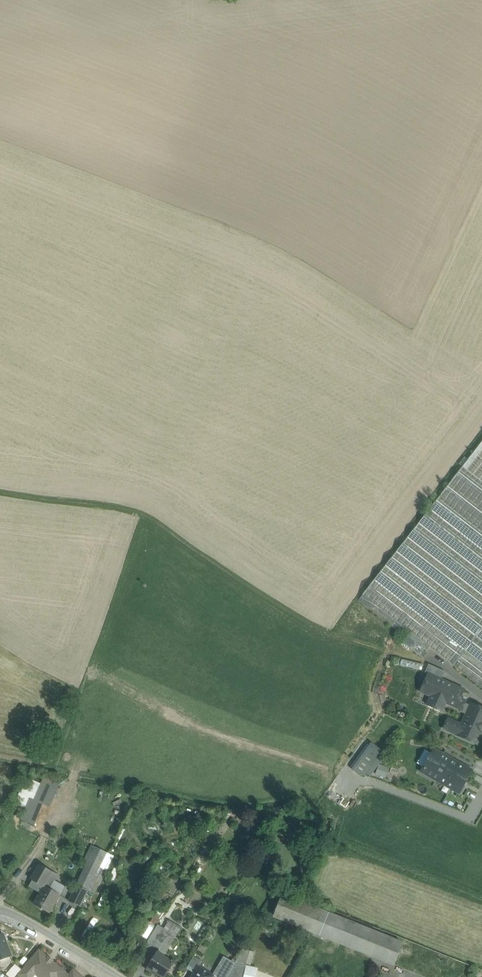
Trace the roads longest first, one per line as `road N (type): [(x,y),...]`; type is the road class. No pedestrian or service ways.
road 1 (residential): [(118,976),(0,913)]

